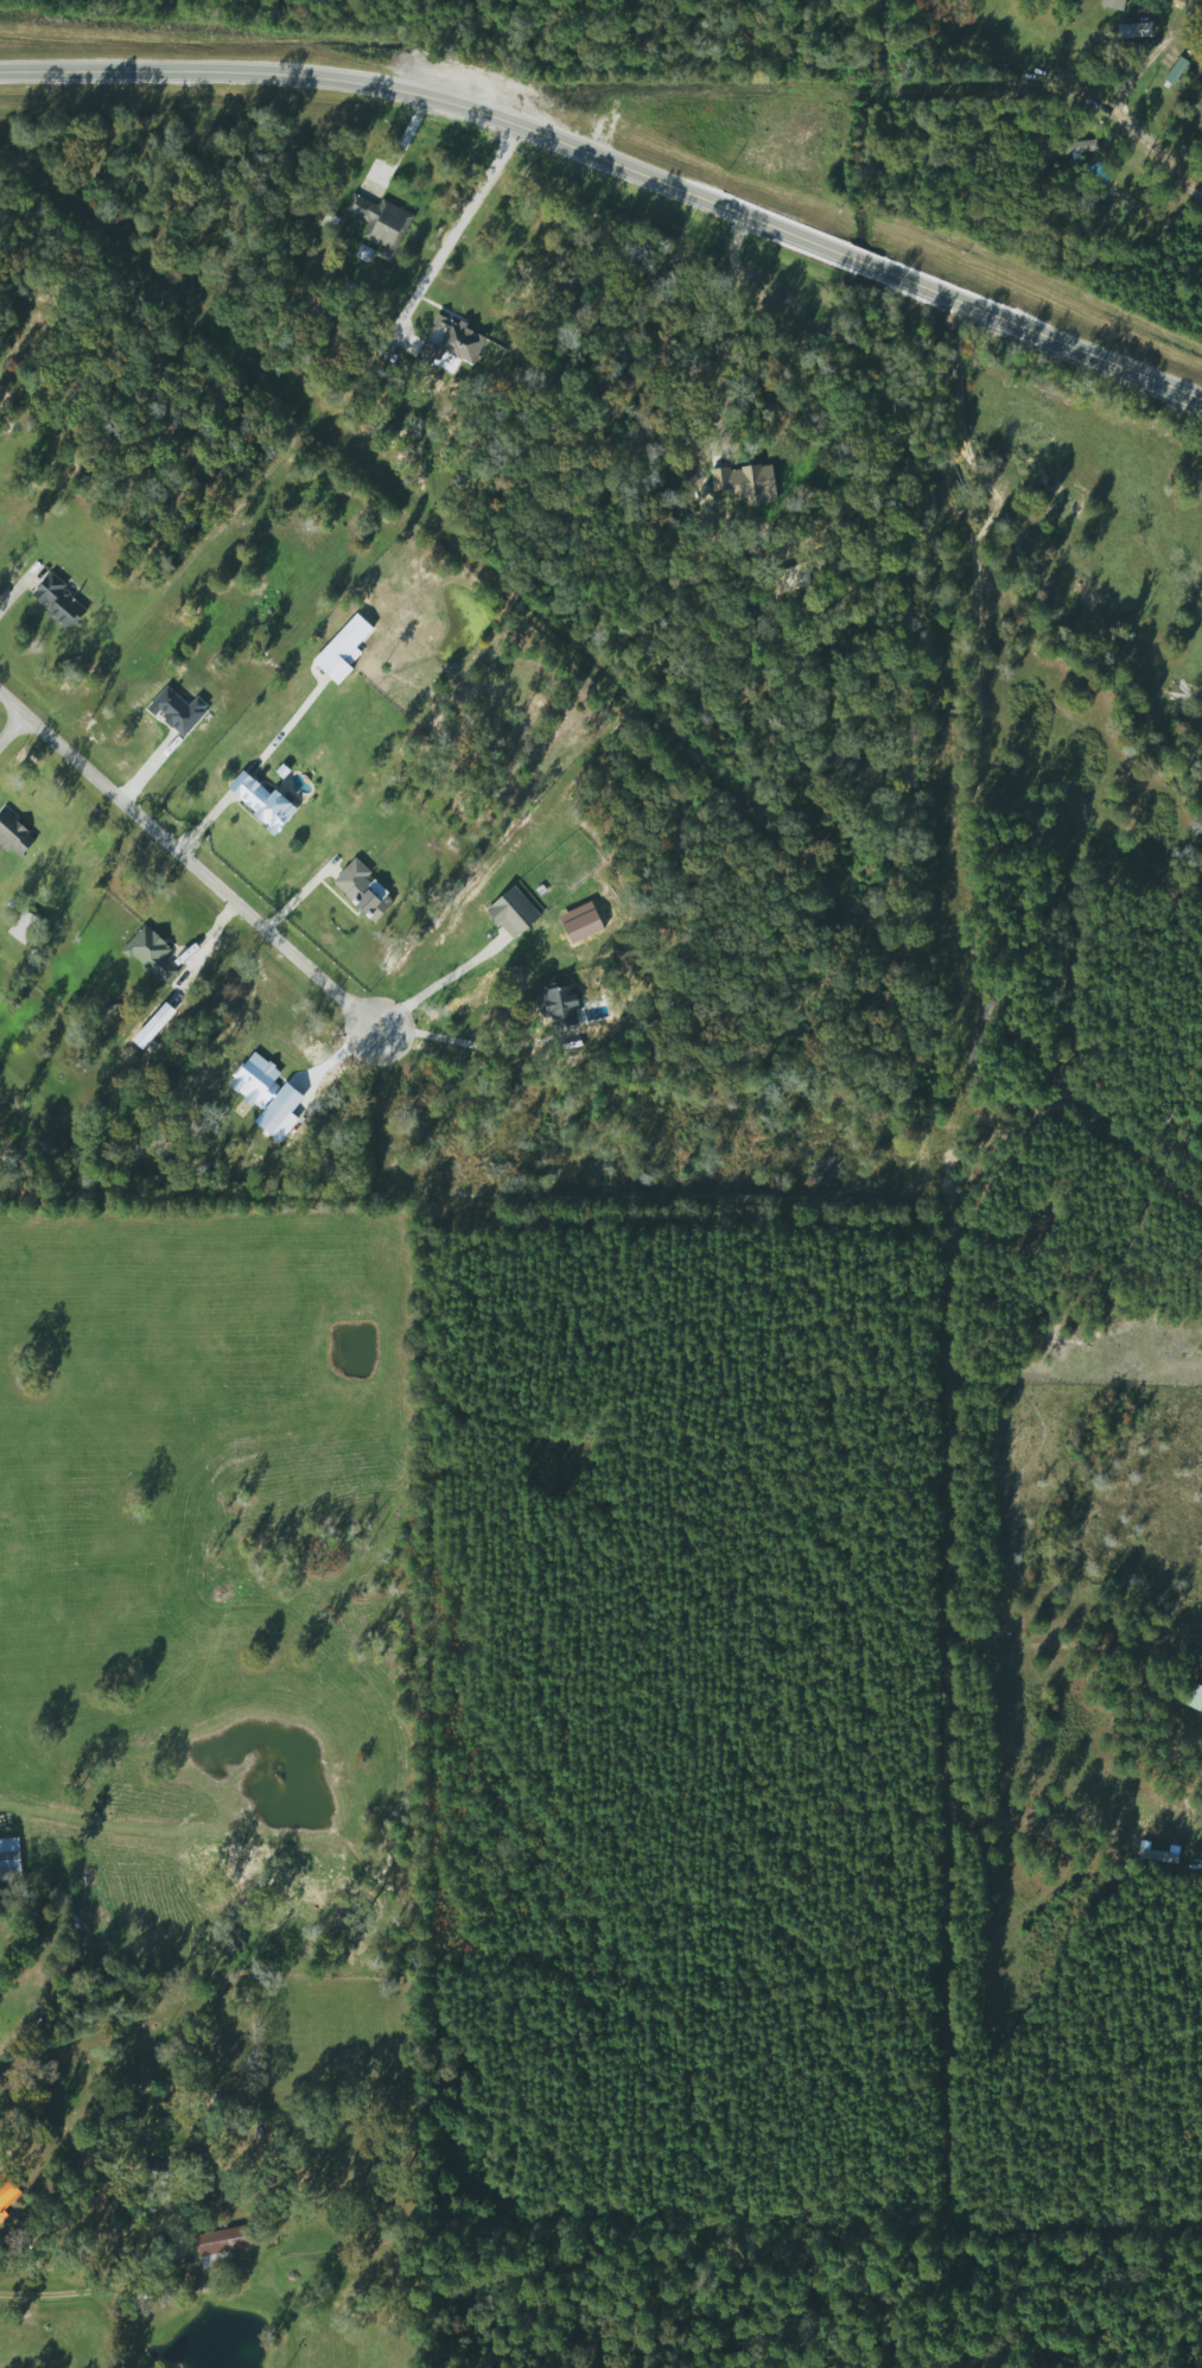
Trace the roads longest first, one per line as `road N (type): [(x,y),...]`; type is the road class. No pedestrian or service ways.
road 1 (tertiary): [(0,72),(265,74),(352,82),(478,113),(1201,401)]
road 2 (residential): [(0,700),(381,1030)]
road 3 (residential): [(0,2296),(100,2294),(139,2280),(159,2255),(161,2197)]

